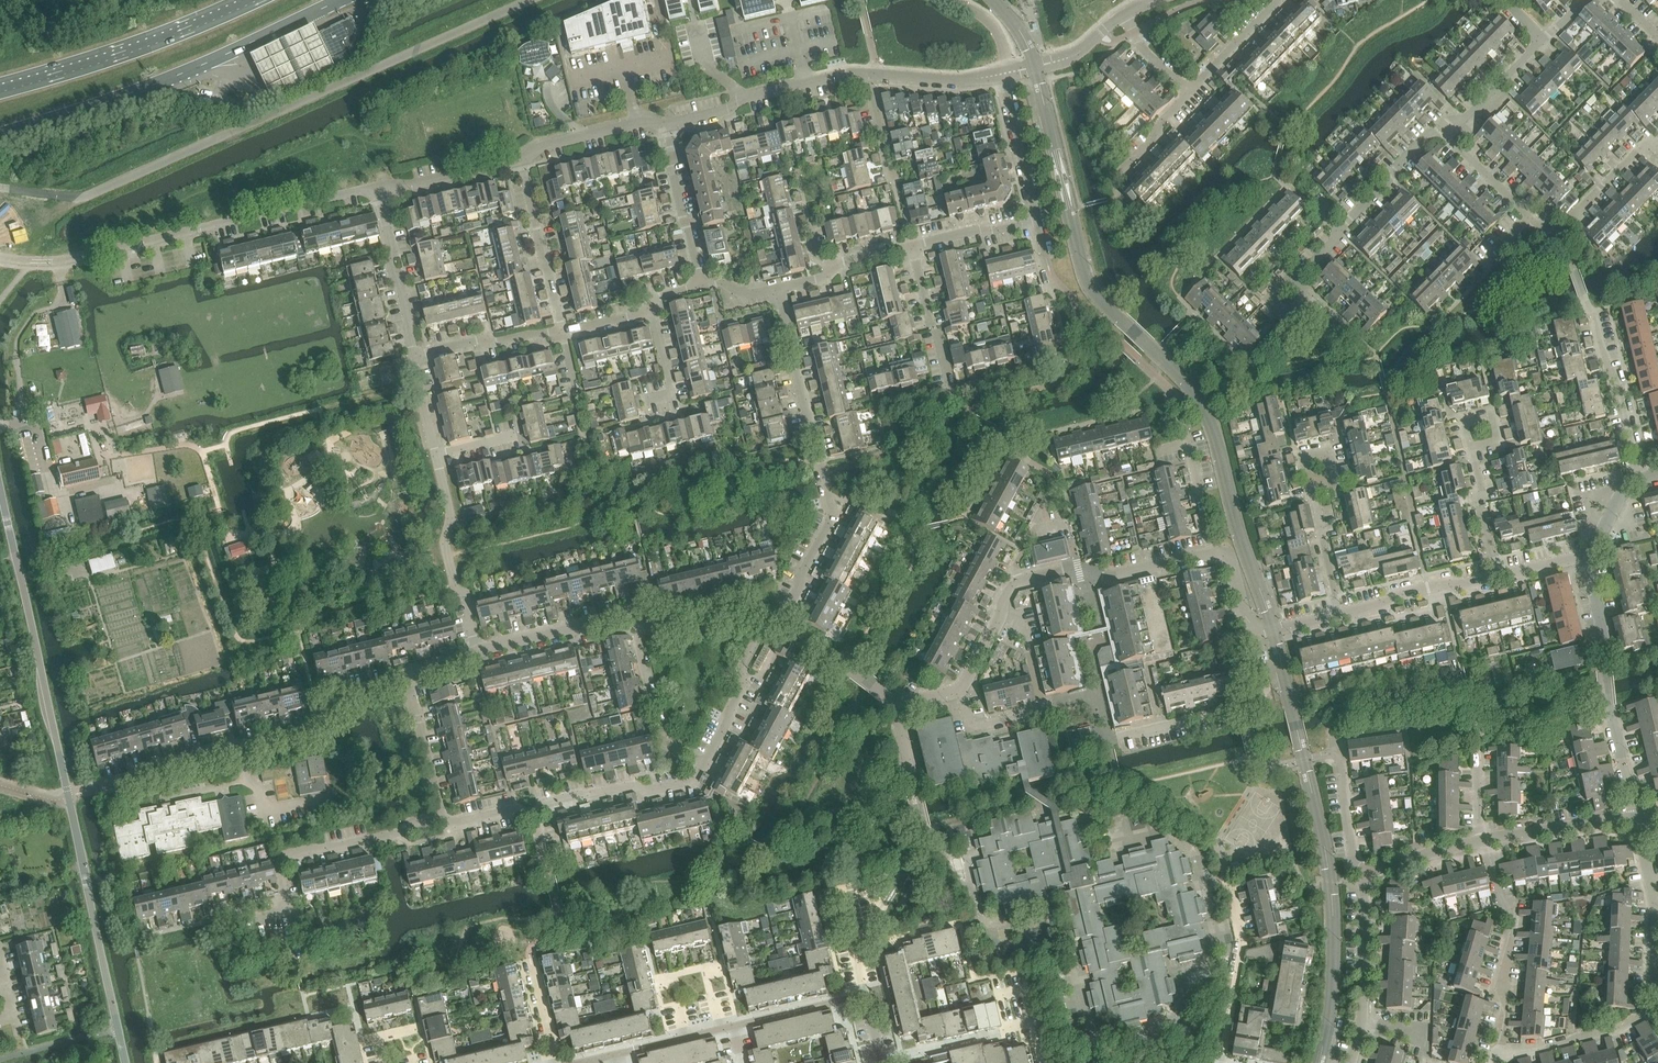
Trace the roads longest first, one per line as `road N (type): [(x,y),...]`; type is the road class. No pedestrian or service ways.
road 1 (residential): [(125,1062),(0,474)]
road 2 (primary): [(0,137),(195,72),(342,0)]
road 3 (residential): [(776,289),(834,514),(772,626)]
road 4 (residential): [(405,682),(339,699),(302,737),(96,792)]
road 5 (residential): [(56,261),(377,193)]
road 6 (primary): [(260,0),(162,43),(0,94)]
road 7 (residential): [(1369,877),(1352,857),(1340,758),(1264,768),(1242,708)]
road 8 (residential): [(613,1055),(865,995)]
road 9 (residential): [(441,817),(397,834),(287,854),(280,871),(291,944)]
road 10 (residential): [(1002,614),(1012,585),(1063,571),(1107,576),(1213,554)]
road 11 (residential): [(1221,1062),(1241,944),(1216,841)]
road 12 (residential): [(879,911),(922,837),(893,702)]
road 13 (residential): [(1496,1058),(1513,920),(1496,892),(1488,843)]
road 14 (residential): [(1291,273),(1332,242),(1433,130),(1450,136)]
road 15 (residential): [(663,127),(748,97),(874,73)]
road 16 (residential): [(477,653),(447,550),(452,513),(438,454)]
road 17 (residential): [(1635,481),(1584,301)]
road 18 (residential): [(706,763),(696,780),(579,795),(533,812)]
road 19 (residential): [(561,332),(521,159)]
road 20 (residential): [(706,763),(662,740),(637,641),(645,619)]
road 21 (residential): [(645,619),(622,617),(477,653)]
road 22 (residential): [(1657,988),(1656,905),(1636,818)]
road 23 (residential): [(1657,1010),(1612,1031),(1496,1058)]
road 24 (residential): [(413,357),(377,193)]
road 25 (residential): [(702,286),(663,127)]
road 26 (residential): [(1338,615),(1395,595),(1495,578)]
road 27 (residential): [(772,626),(742,664),(744,685),(706,763)]
road 28 (residential): [(1037,221),(1008,73)]
road 29 (residential): [(1488,843),(1636,818)]
road 30 (residential): [(413,357),(561,332)]
road 31 (residential): [(377,193),(521,159)]
road 32 (residential): [(521,159),(638,123),(663,127)]
road 33 (residential): [(950,388),(911,246)]
road 34 (residential): [(1361,1024),(1369,877)]
road 35 (residential): [(893,702),(846,664),(772,626)]
road 36 (residential): [(1554,234),(1643,145),(1657,146)]
road 37 (residential): [(441,817),(405,682)]
road 38 (residential): [(772,626),(748,614),(668,631),(645,619)]
road 39 (residential): [(1450,136),(1543,39)]
road 40 (residential): [(874,73),(1008,73)]
road 41 (residential): [(1338,615),(1306,486)]
road 42 (residential): [(1187,95),(1279,0)]
road 43 (residential): [(1495,578),(1470,450)]
road 44 (residential): [(1008,73),(1072,57),(1121,18)]
road 45 (residential): [(1117,738),(1242,708)]
road 46 (residential): [(911,246),(1037,221)]
road 47 (residential): [(1369,877),(1488,843)]
road 48 (residential): [(1213,554),(1188,434)]

